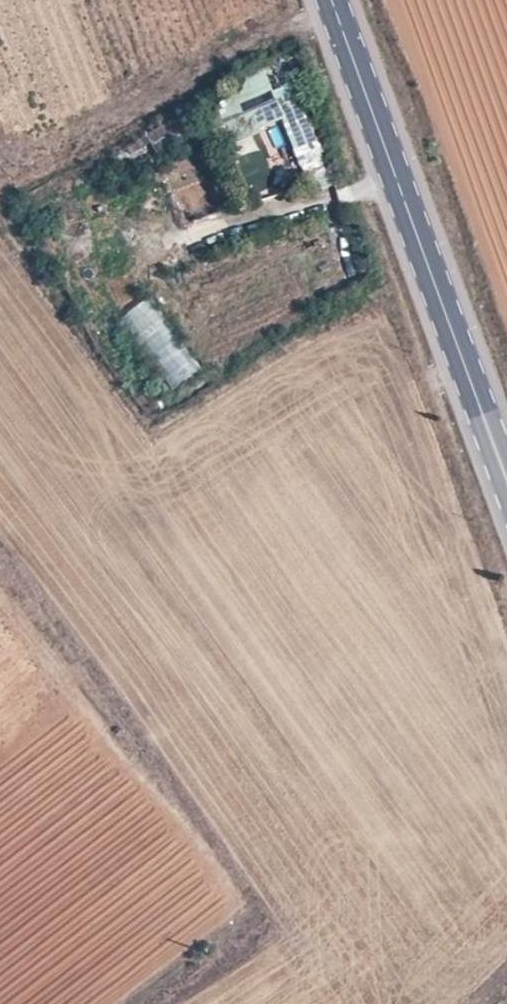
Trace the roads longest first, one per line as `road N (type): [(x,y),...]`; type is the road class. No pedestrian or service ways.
road 1 (tertiary): [(506,482),(332,0)]

